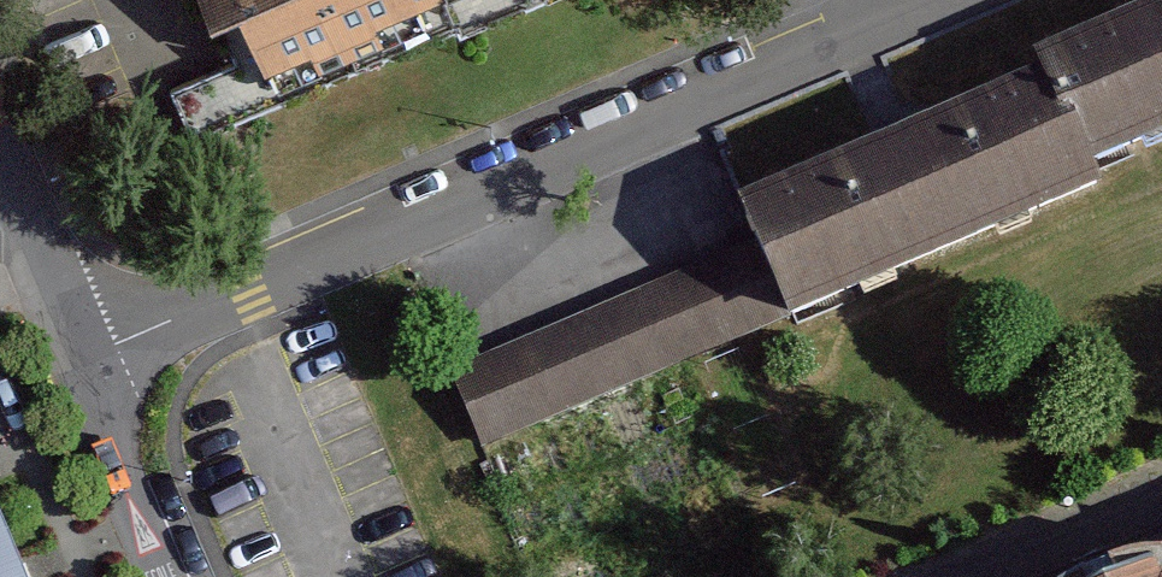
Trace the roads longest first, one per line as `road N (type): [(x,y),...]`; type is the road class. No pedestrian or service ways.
road 1 (residential): [(82,361),(938,0)]
road 2 (residential): [(82,361),(174,576)]
road 3 (residential): [(959,576),(1161,491)]
road 4 (residential): [(0,172),(82,361)]

